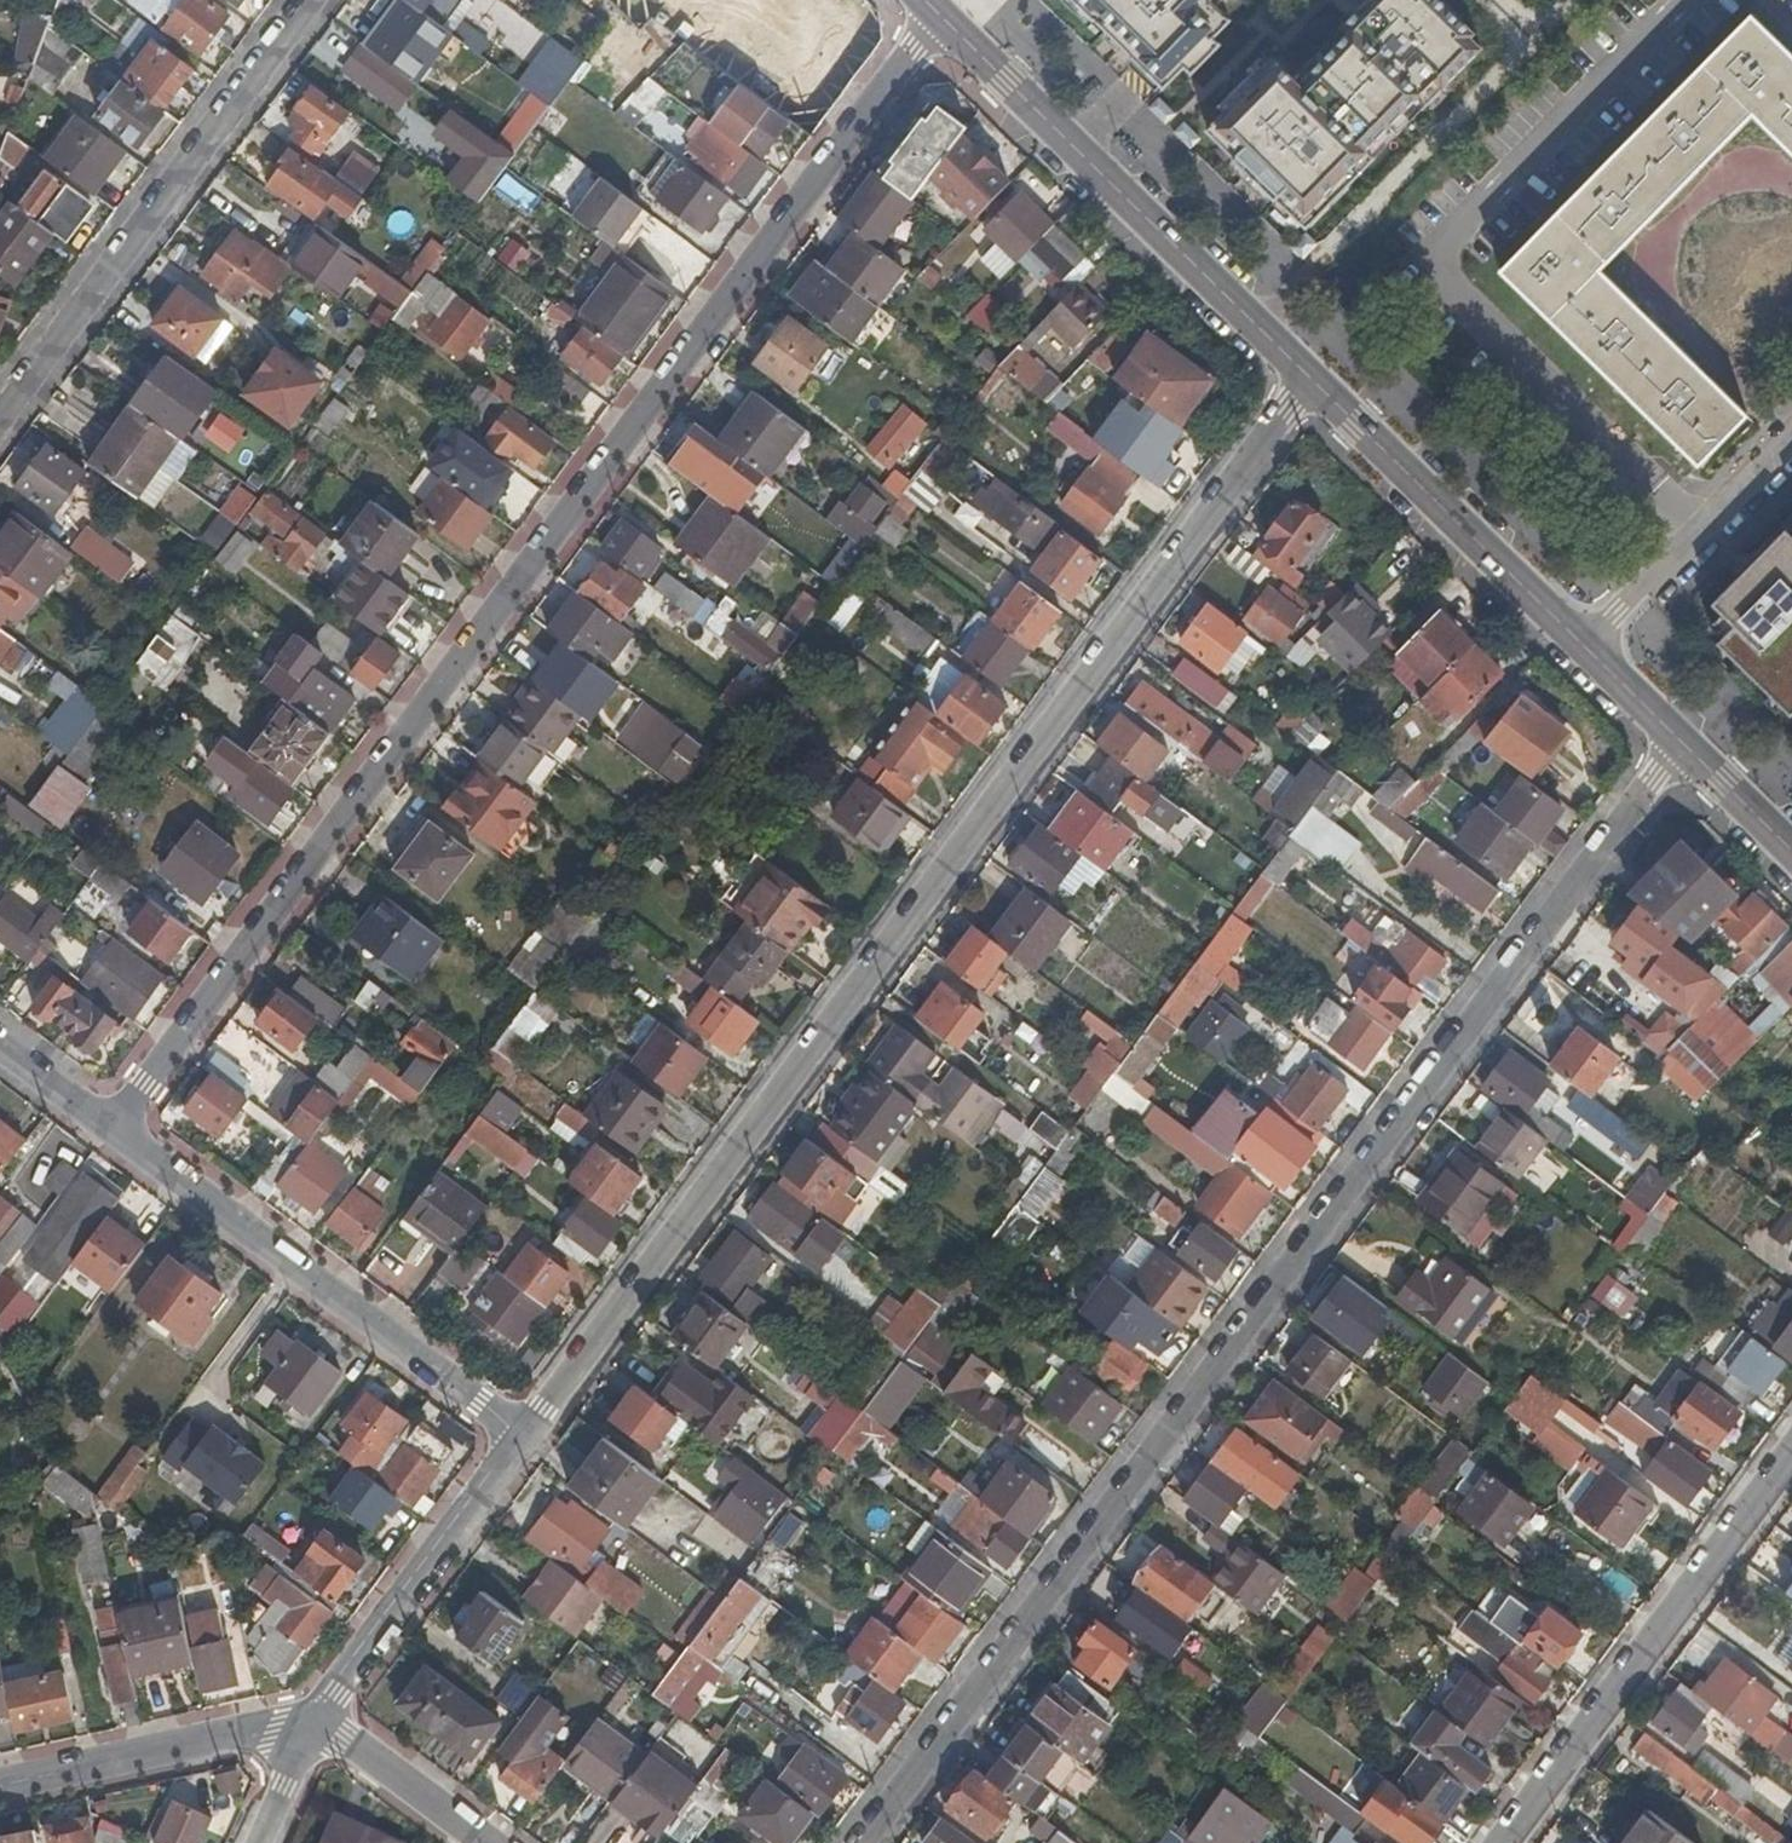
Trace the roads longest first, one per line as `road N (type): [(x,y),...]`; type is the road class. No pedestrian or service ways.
road 1 (residential): [(114,1126),(935,15)]
road 2 (residential): [(861,1842),(1678,742)]
road 3 (residential): [(1311,377),(520,1435)]
road 4 (secondary): [(1311,377),(935,15)]
road 5 (residential): [(0,415),(309,0)]
road 6 (residential): [(520,1435),(114,1126)]
road 7 (residential): [(1791,1451),(1502,1842)]
road 8 (secondary): [(1584,644),(1311,377)]
road 9 (residential): [(520,1435),(309,1727)]
road 10 (residential): [(0,1794),(309,1727)]
road 11 (residential): [(1791,443),(1584,644)]
road 12 (residential): [(484,1842),(328,1727),(309,1727)]
road 13 (secondary): [(1791,853),(1678,742)]
road 14 (residential): [(114,1126),(0,1042)]
road 15 (secondary): [(1678,742),(1584,644)]
road 16 (residential): [(309,1727),(258,1842)]

